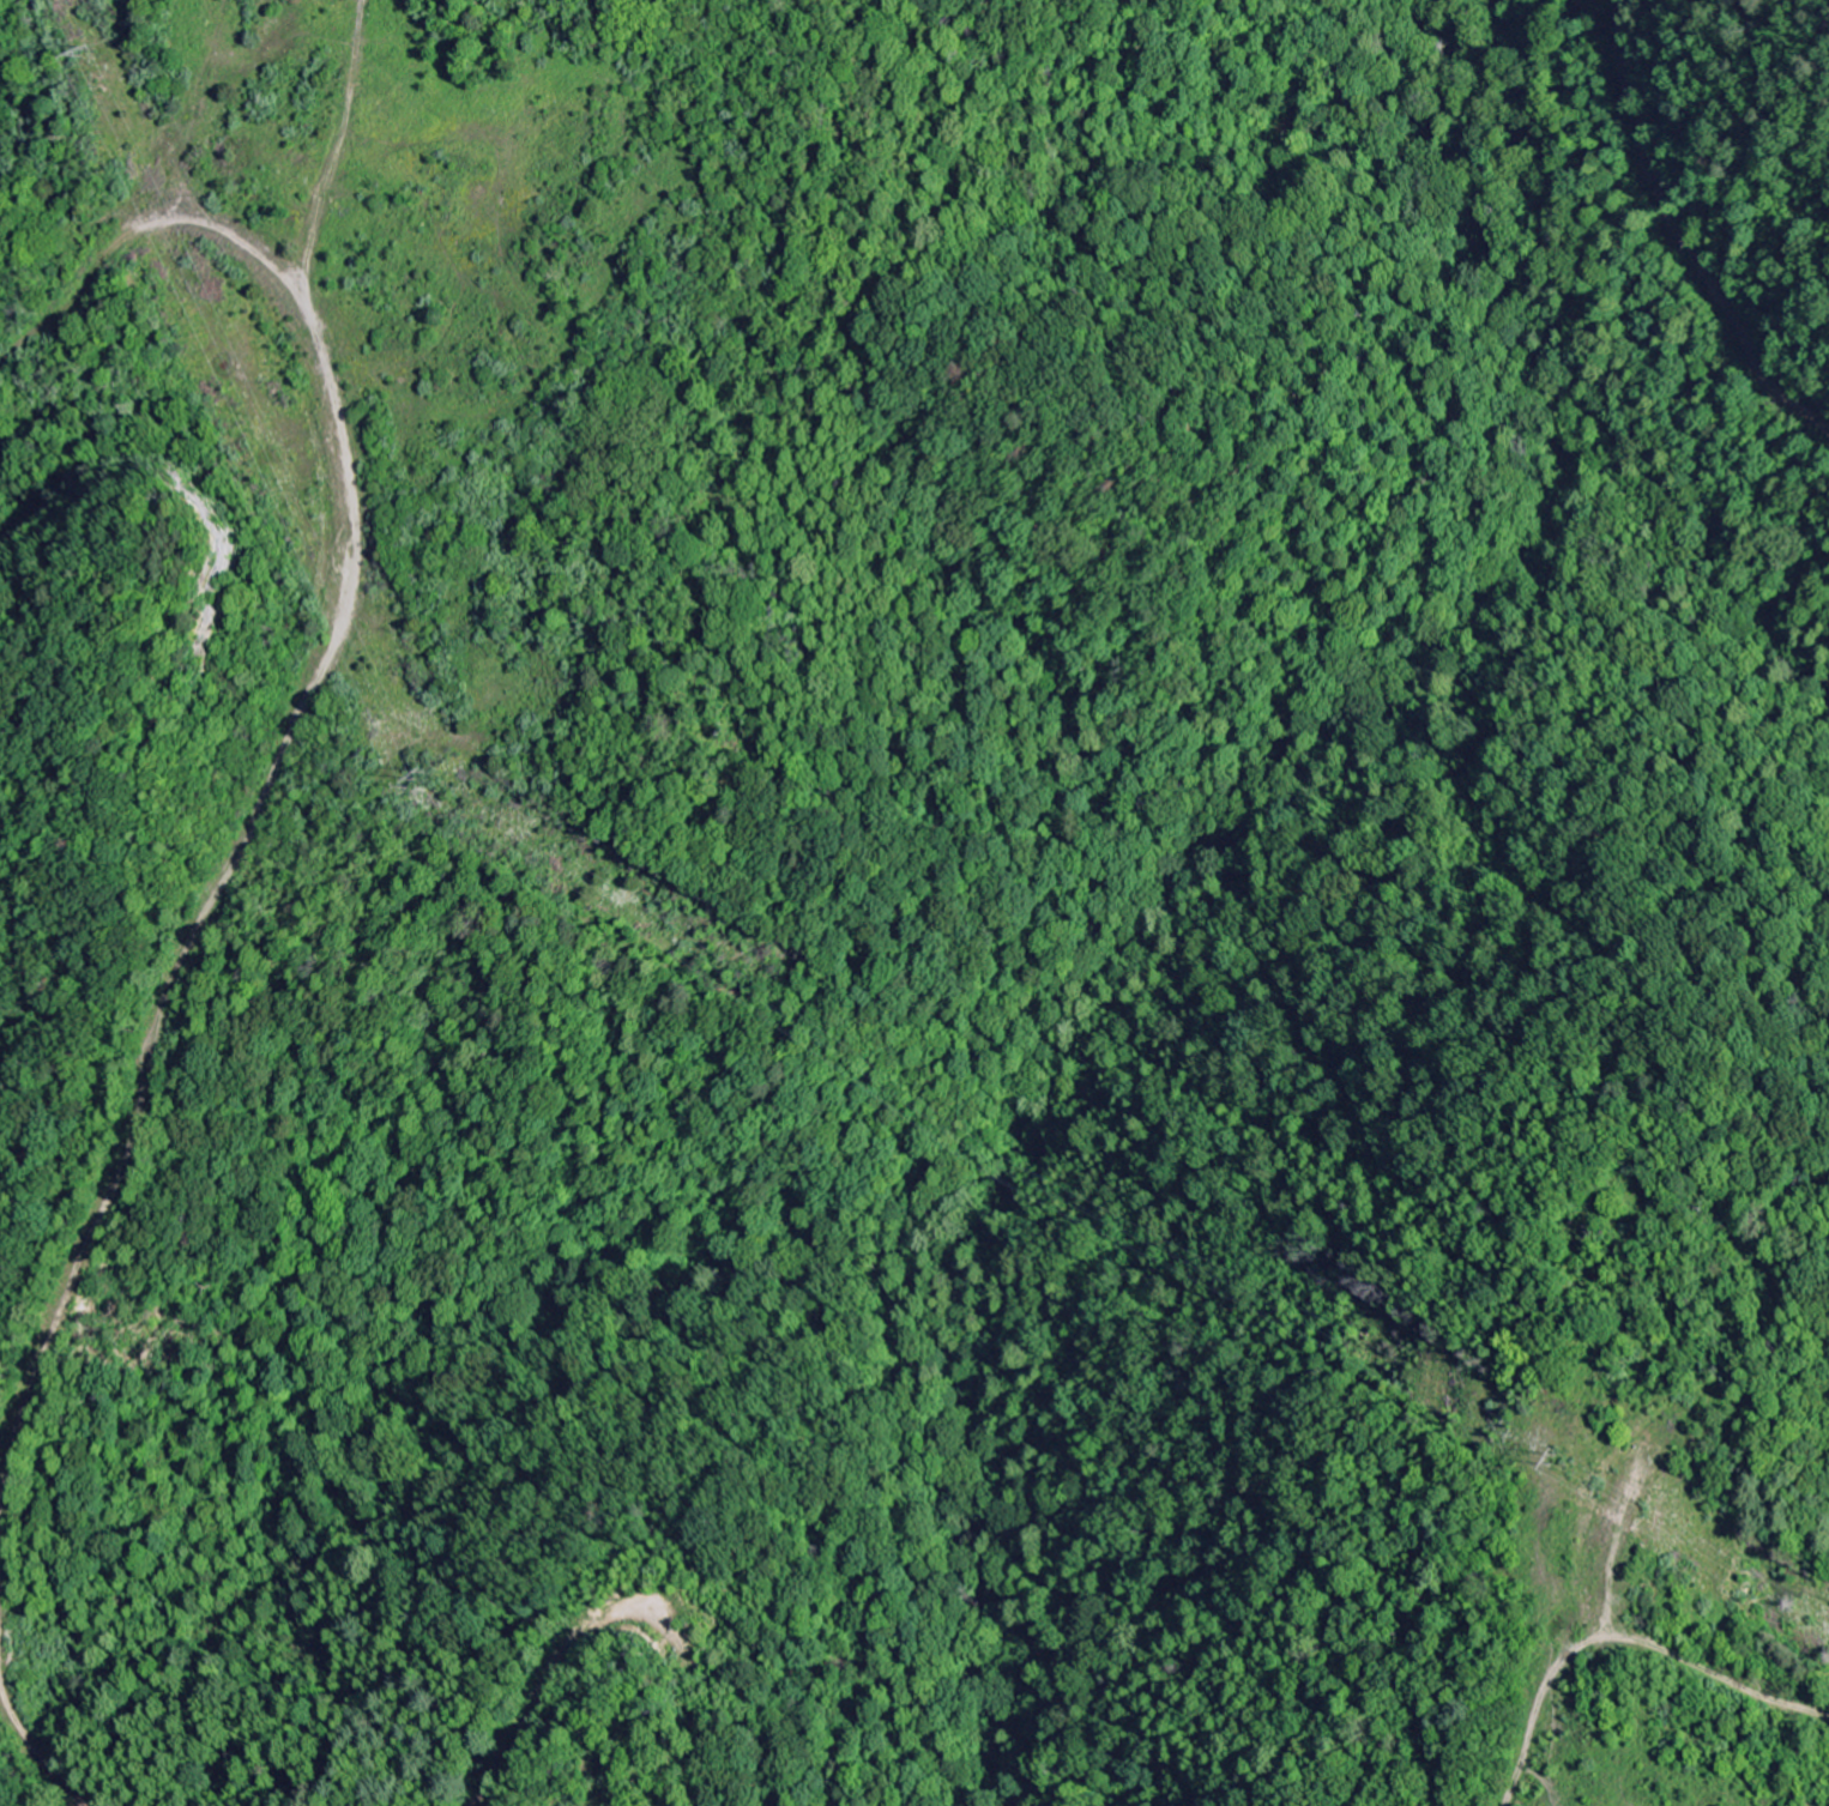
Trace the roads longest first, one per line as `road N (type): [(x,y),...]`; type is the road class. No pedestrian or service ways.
road 1 (track): [(0,1001),(25,976),(123,723),(223,346),(199,133),(149,87),(16,126),(0,138)]

